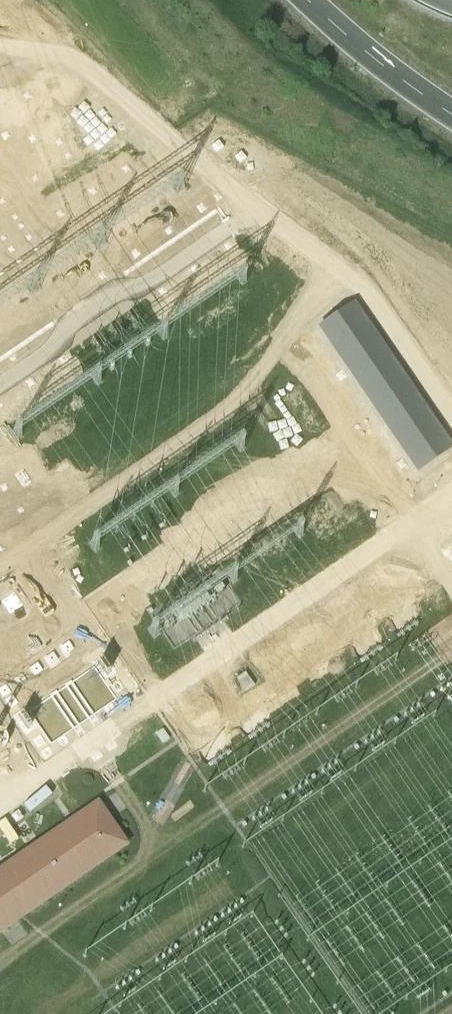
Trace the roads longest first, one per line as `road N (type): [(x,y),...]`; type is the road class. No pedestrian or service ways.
road 1 (motorway): [(311,0),(451,115)]

